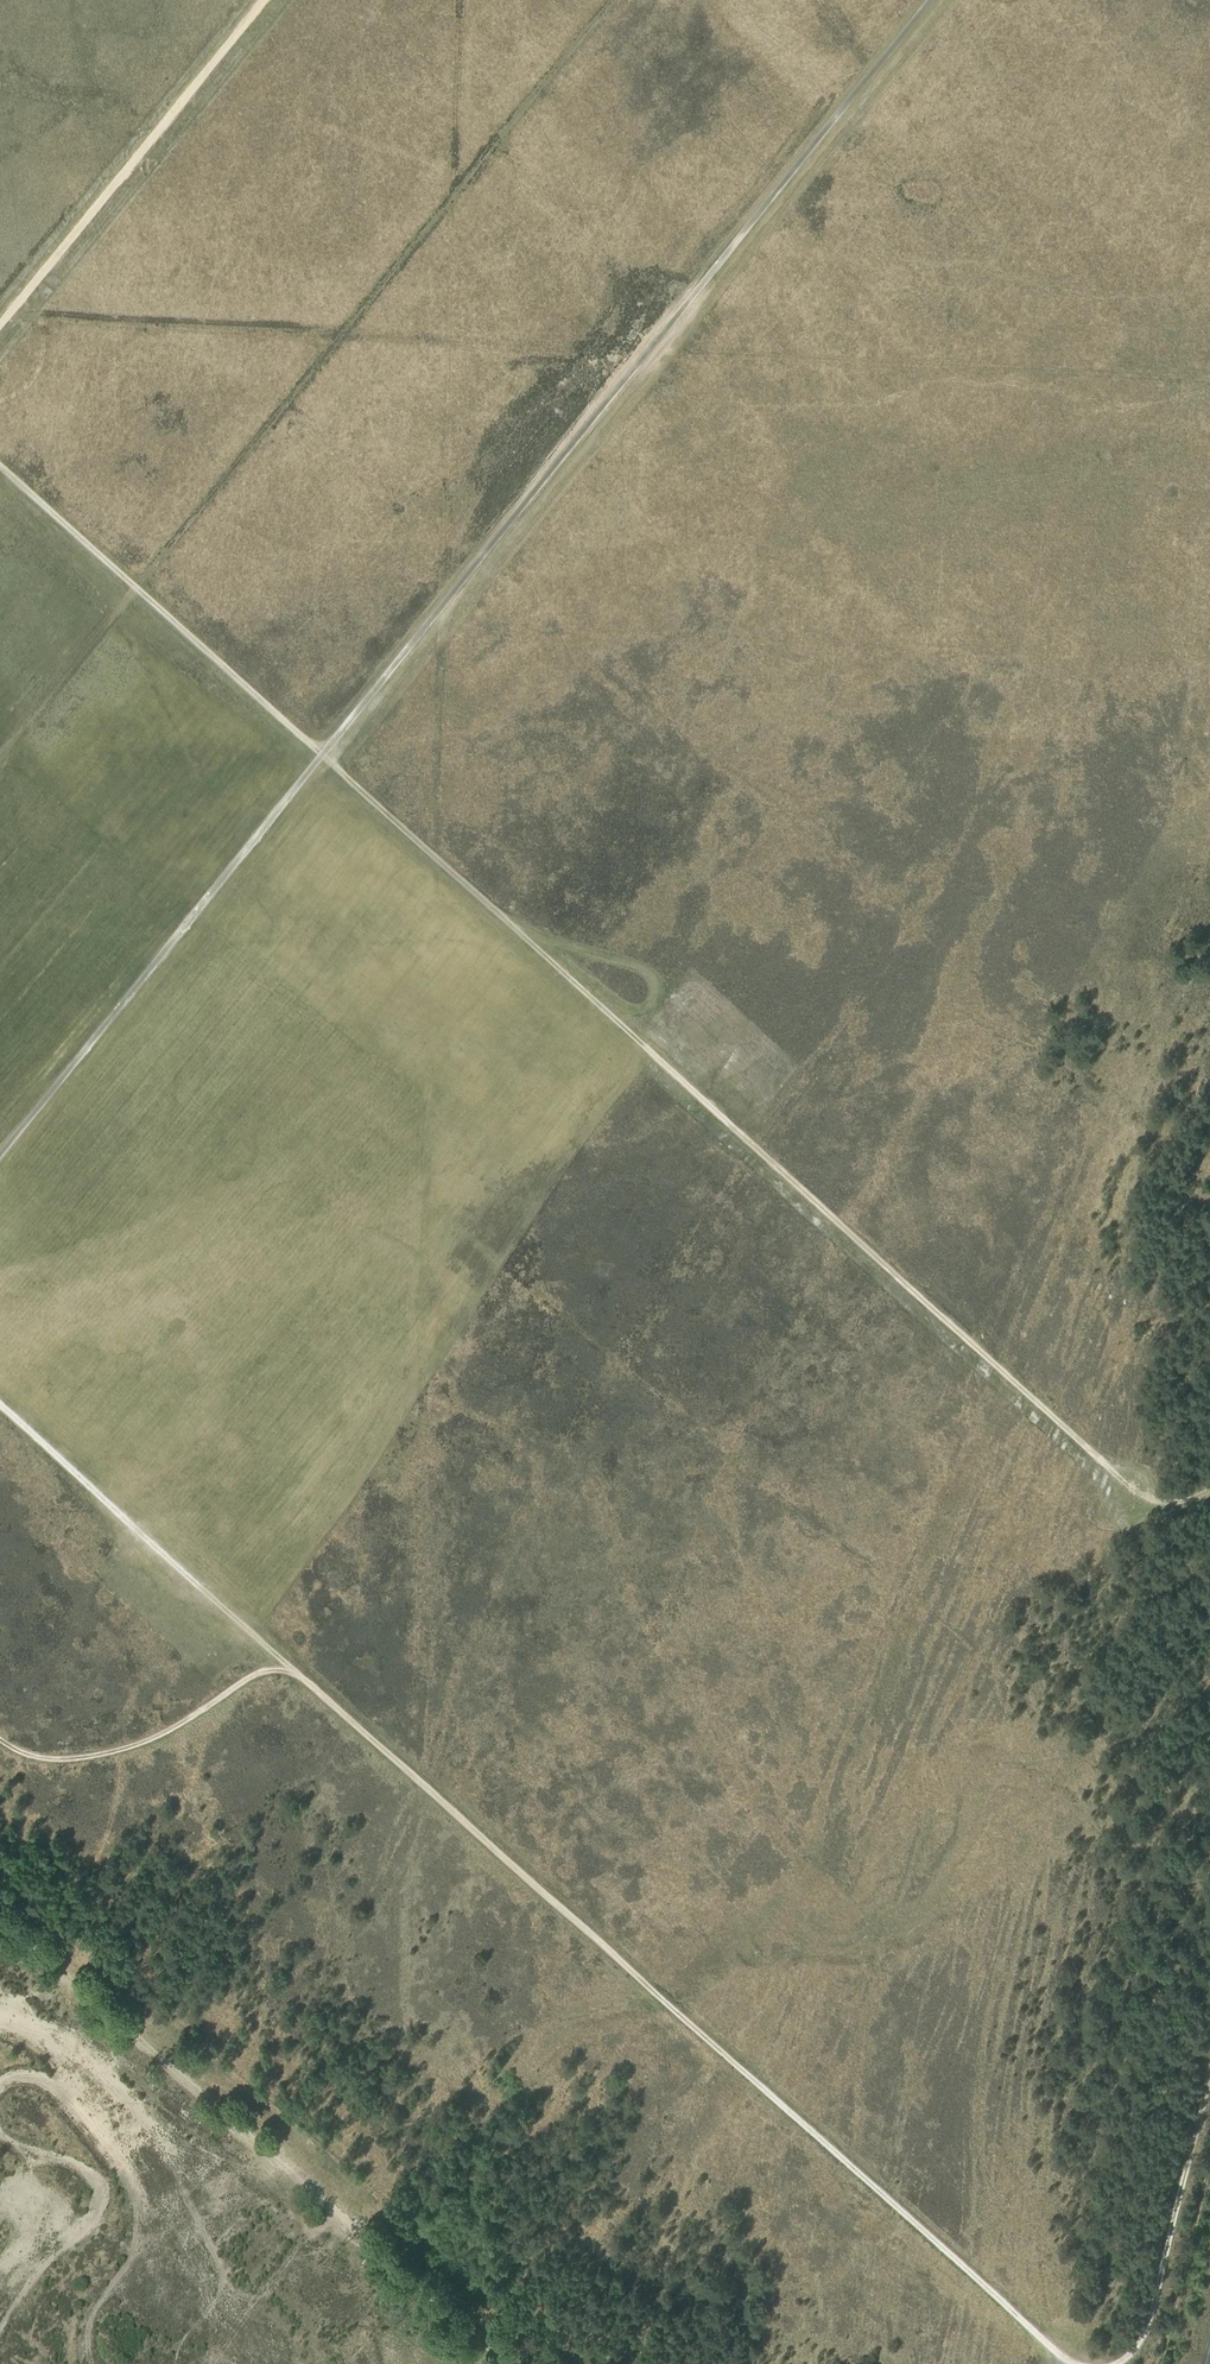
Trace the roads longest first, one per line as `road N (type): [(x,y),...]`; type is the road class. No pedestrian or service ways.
road 1 (track): [(0,756),(613,0)]
road 2 (track): [(0,1921),(512,2363)]

